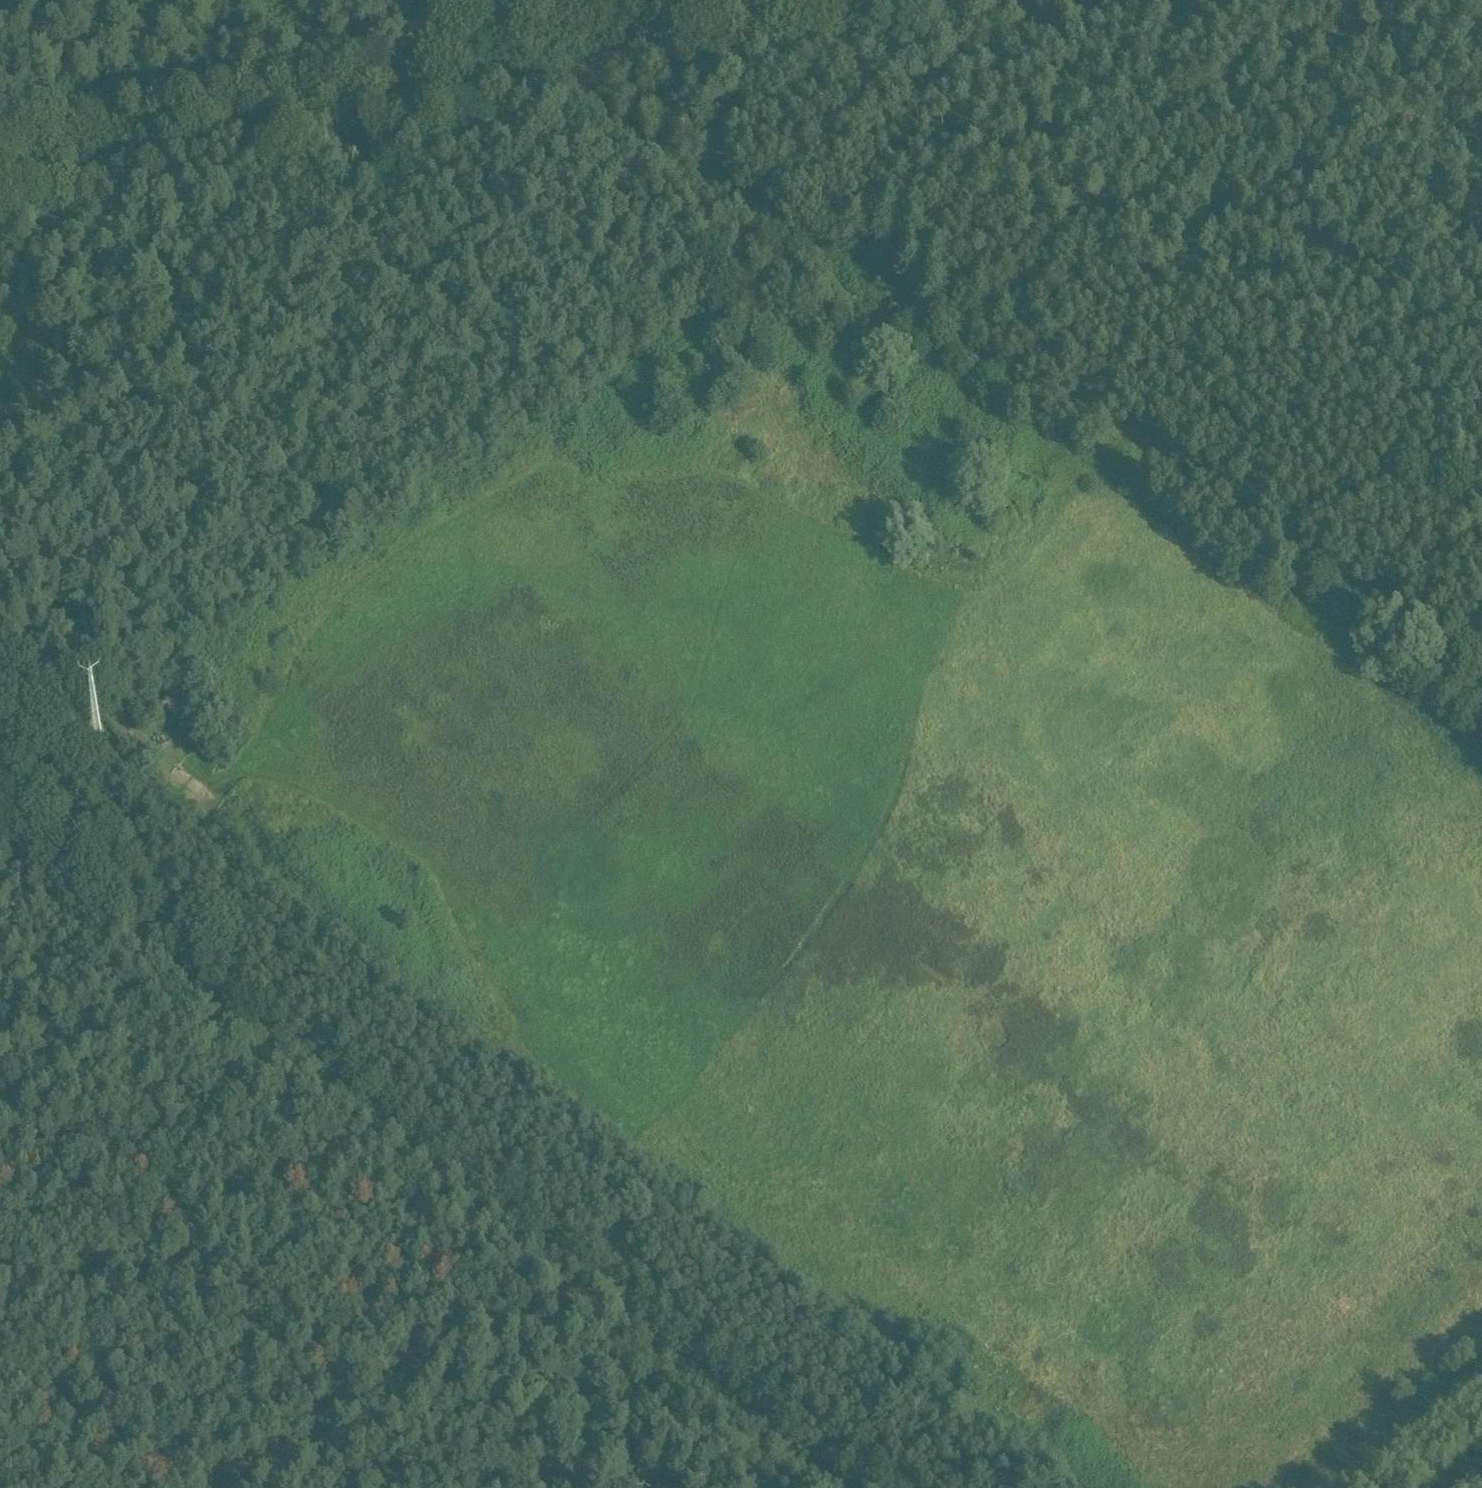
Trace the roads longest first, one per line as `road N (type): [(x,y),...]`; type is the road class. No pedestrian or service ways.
road 1 (unclassified): [(0,191),(413,110),(822,0)]
road 2 (track): [(842,265),(1481,705)]
road 3 (track): [(0,616),(51,630),(125,735)]
road 4 (track): [(524,79),(385,0)]

